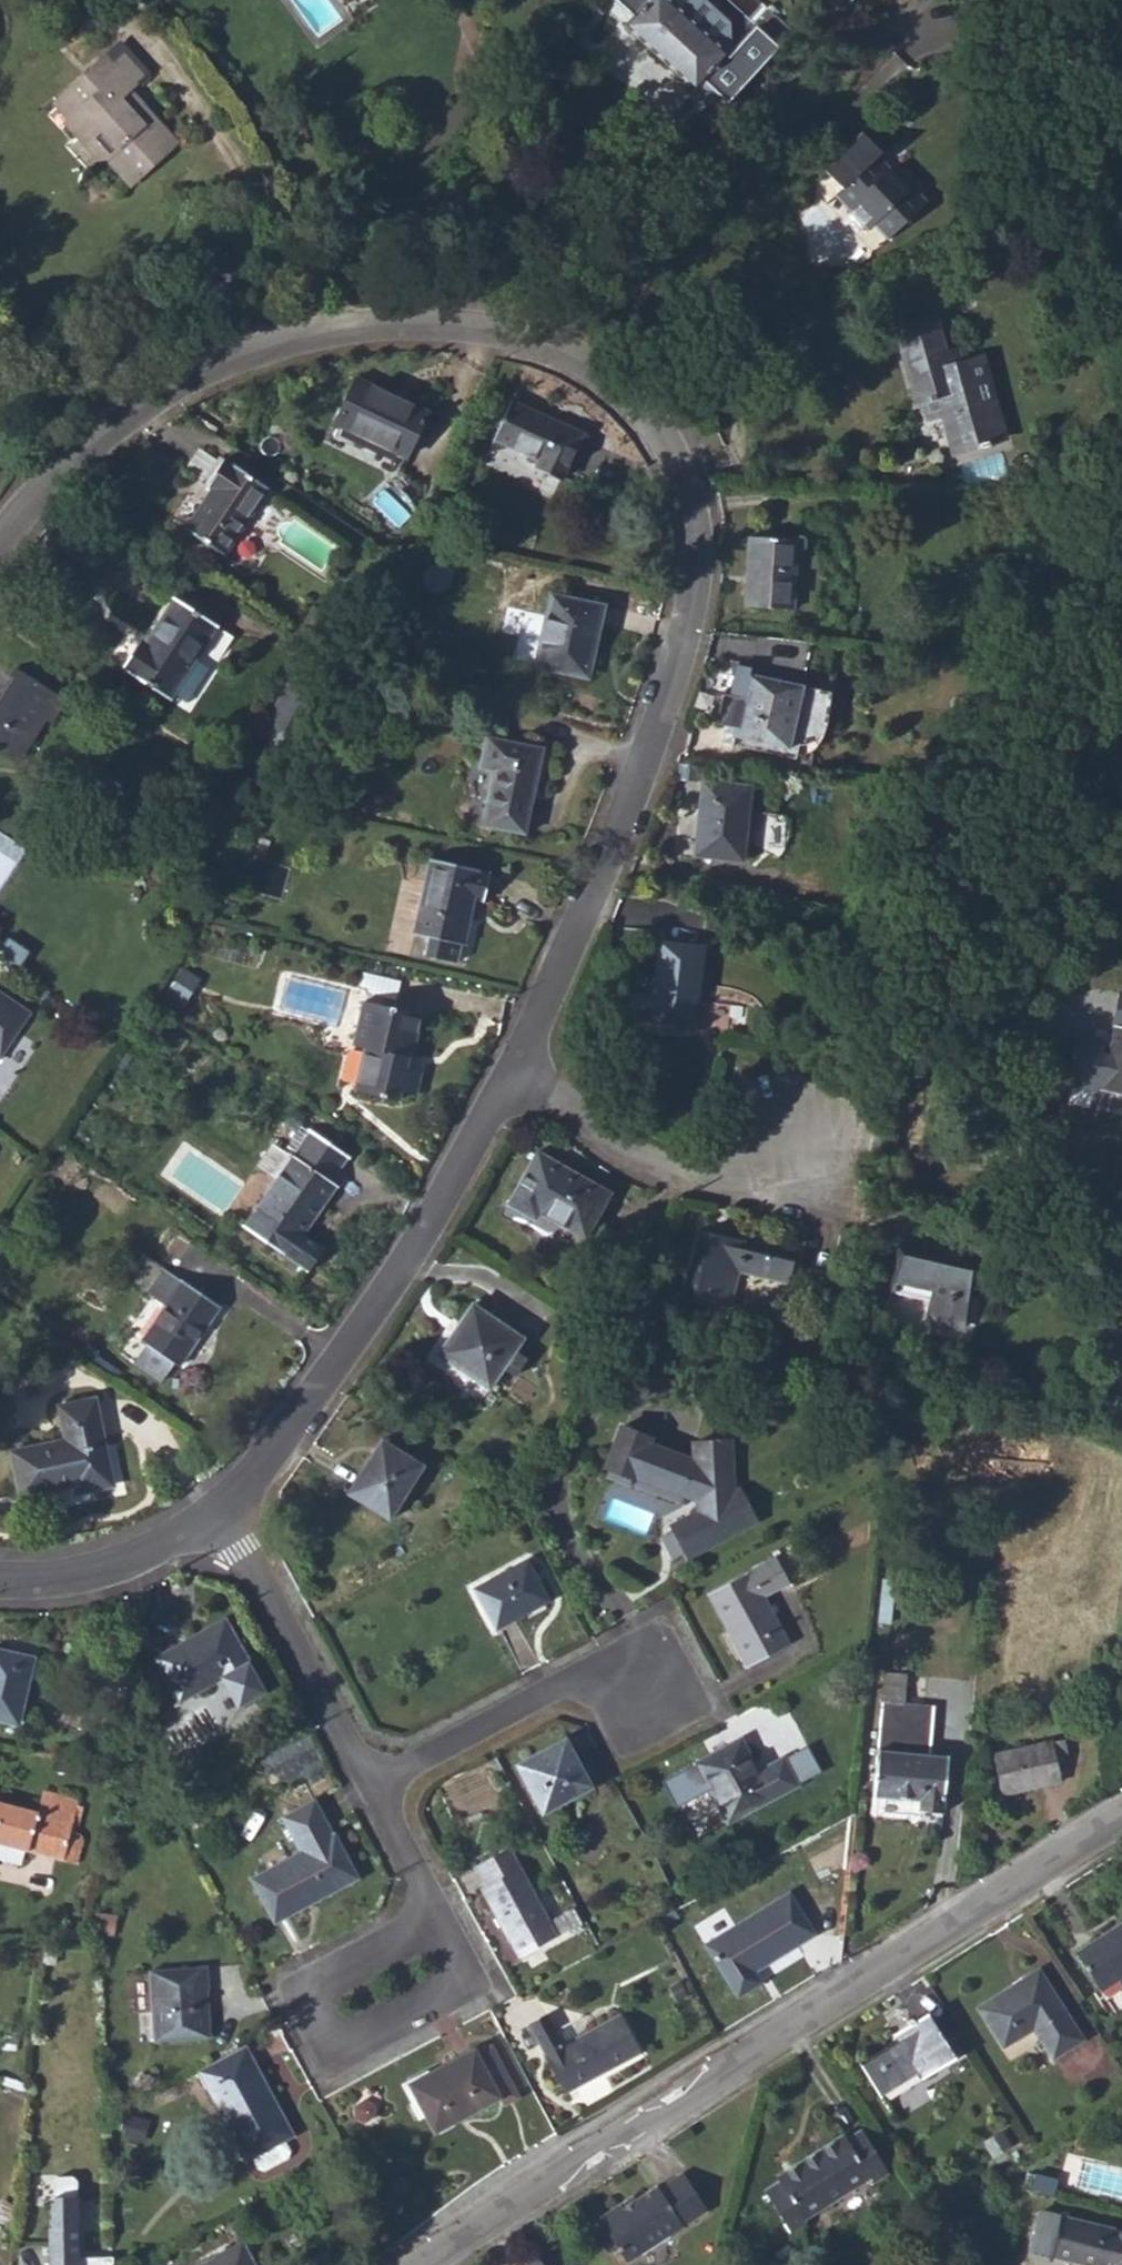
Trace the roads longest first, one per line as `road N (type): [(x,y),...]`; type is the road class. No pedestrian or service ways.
road 1 (residential): [(510,1086),(642,781),(694,592),(690,495),(669,446),(631,391),(542,340)]
road 2 (residential): [(1121,1817),(441,2252)]
road 3 (residential): [(542,340),(423,322),(319,330),(214,365),(38,484),(0,538)]
road 4 (residential): [(225,1502),(265,1460),(415,1246),(510,1086)]
road 5 (residential): [(225,1502),(373,1787)]
road 6 (residential): [(373,1787),(597,1671),(657,1690)]
road 7 (residential): [(510,1086),(666,1173),(741,1179),(789,1151)]
road 8 (residential): [(937,0),(872,70),(715,204)]
road 9 (residential): [(437,1919),(464,1969),(453,1988),(350,2042),(334,2038),(312,2001),(315,1983)]
road 10 (residential): [(0,1573),(111,1564),(225,1502)]
road 11 (residential): [(373,1787),(437,1919)]
road 12 (residential): [(315,1983),(437,1919)]
road 13 (residential): [(656,271),(542,340)]

